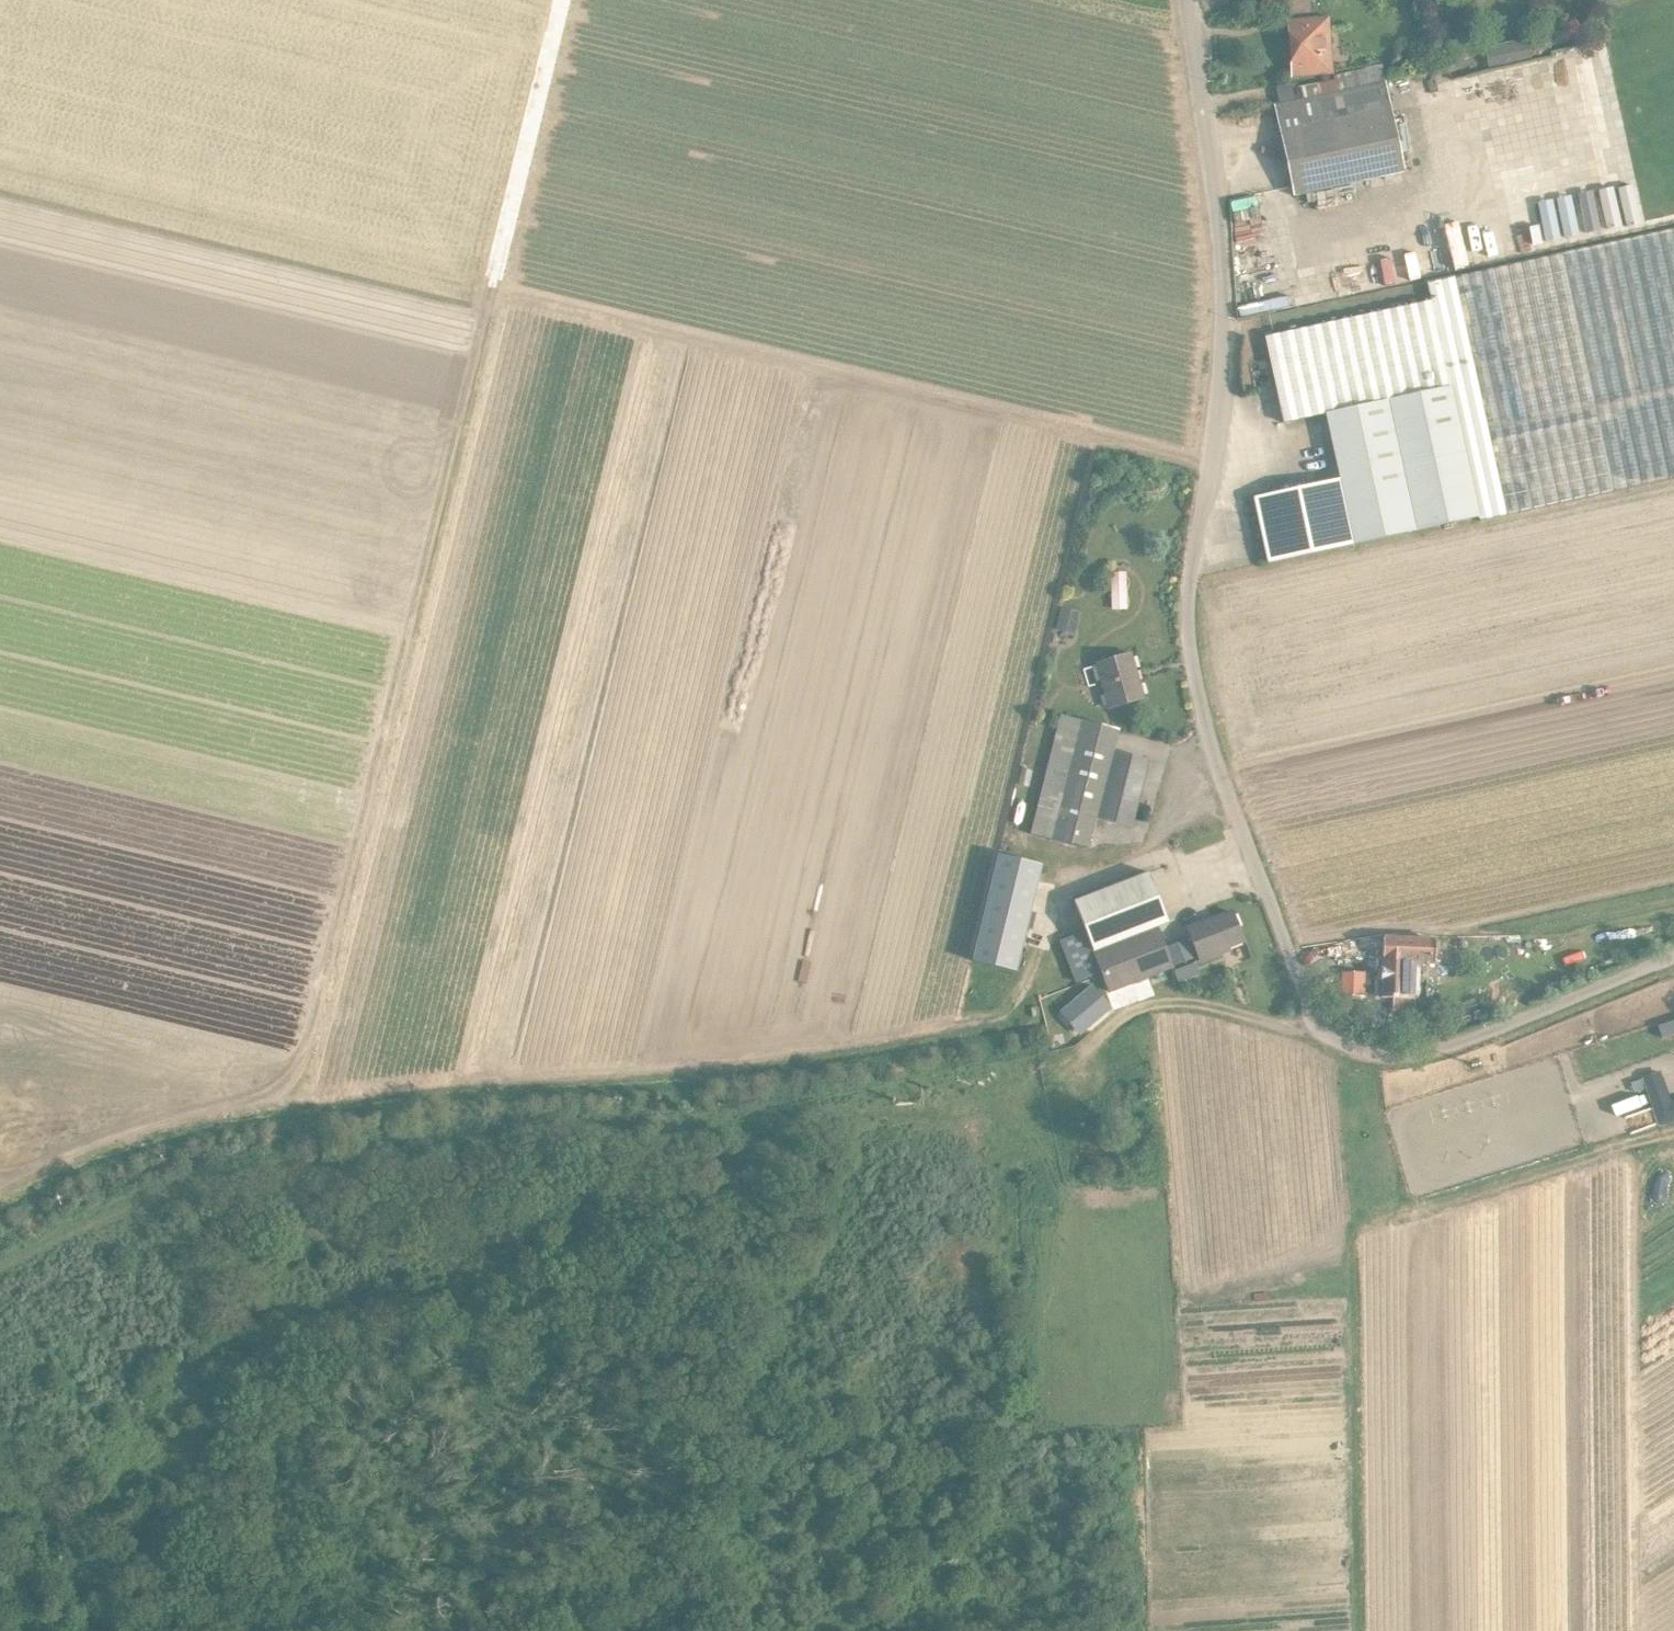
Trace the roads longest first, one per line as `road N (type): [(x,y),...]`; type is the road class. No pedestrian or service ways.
road 1 (unclassified): [(1673,956),(1428,1058),(1381,1061),(1314,1030),(1211,734),(1190,645),(1224,273),(1188,0)]
road 2 (track): [(568,0),(311,1073)]
road 3 (track): [(1673,1132),(1370,1227),(1360,1237),(1364,1630)]
road 4 (track): [(1041,1073),(1121,1019),(1171,1001),(1314,1030)]
road 5 (track): [(35,0),(0,143)]

